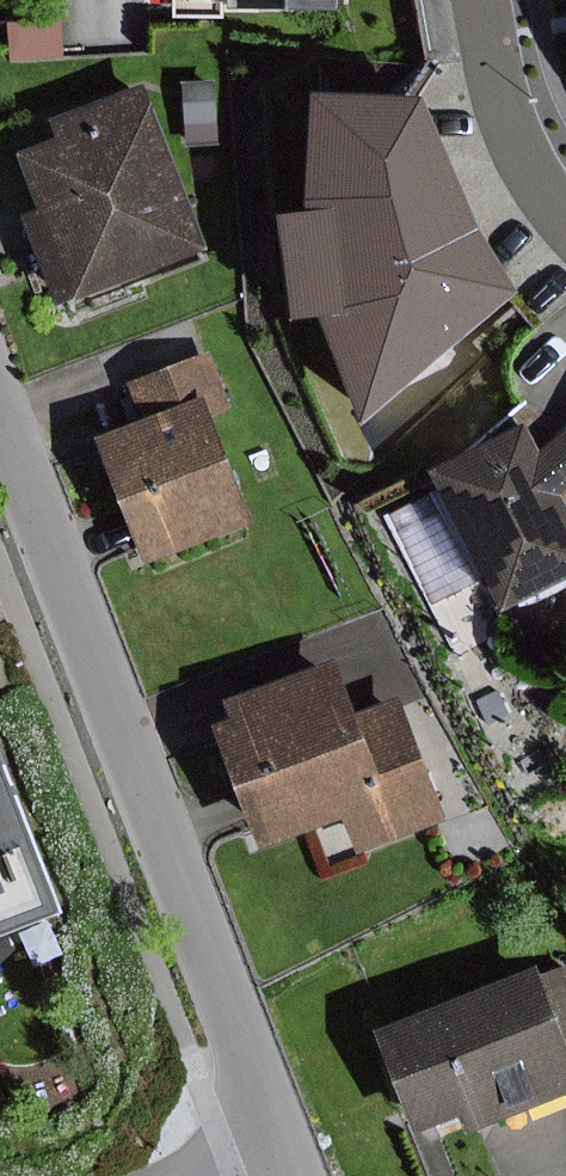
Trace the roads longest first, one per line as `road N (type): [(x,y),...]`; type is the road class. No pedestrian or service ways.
road 1 (unclassified): [(284,1138),(0,405)]
road 2 (residential): [(481,0),(496,83),(541,184),(565,212)]

